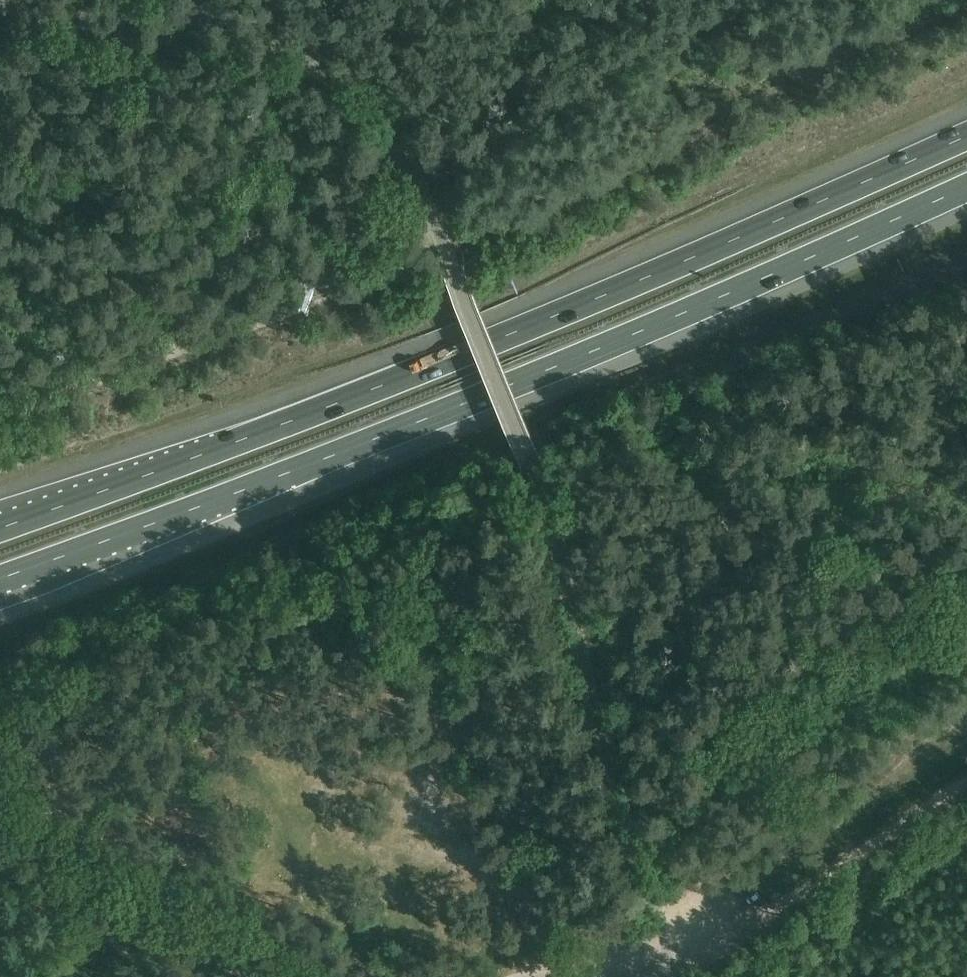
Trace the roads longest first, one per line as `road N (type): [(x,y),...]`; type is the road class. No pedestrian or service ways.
road 1 (unclassified): [(670,976),(552,518),(432,218),(383,121),(318,56),(255,24),(76,24),(0,5)]
road 2 (motorway): [(966,135),(456,355),(0,528)]
road 3 (motorway): [(0,577),(485,395),(966,185)]

